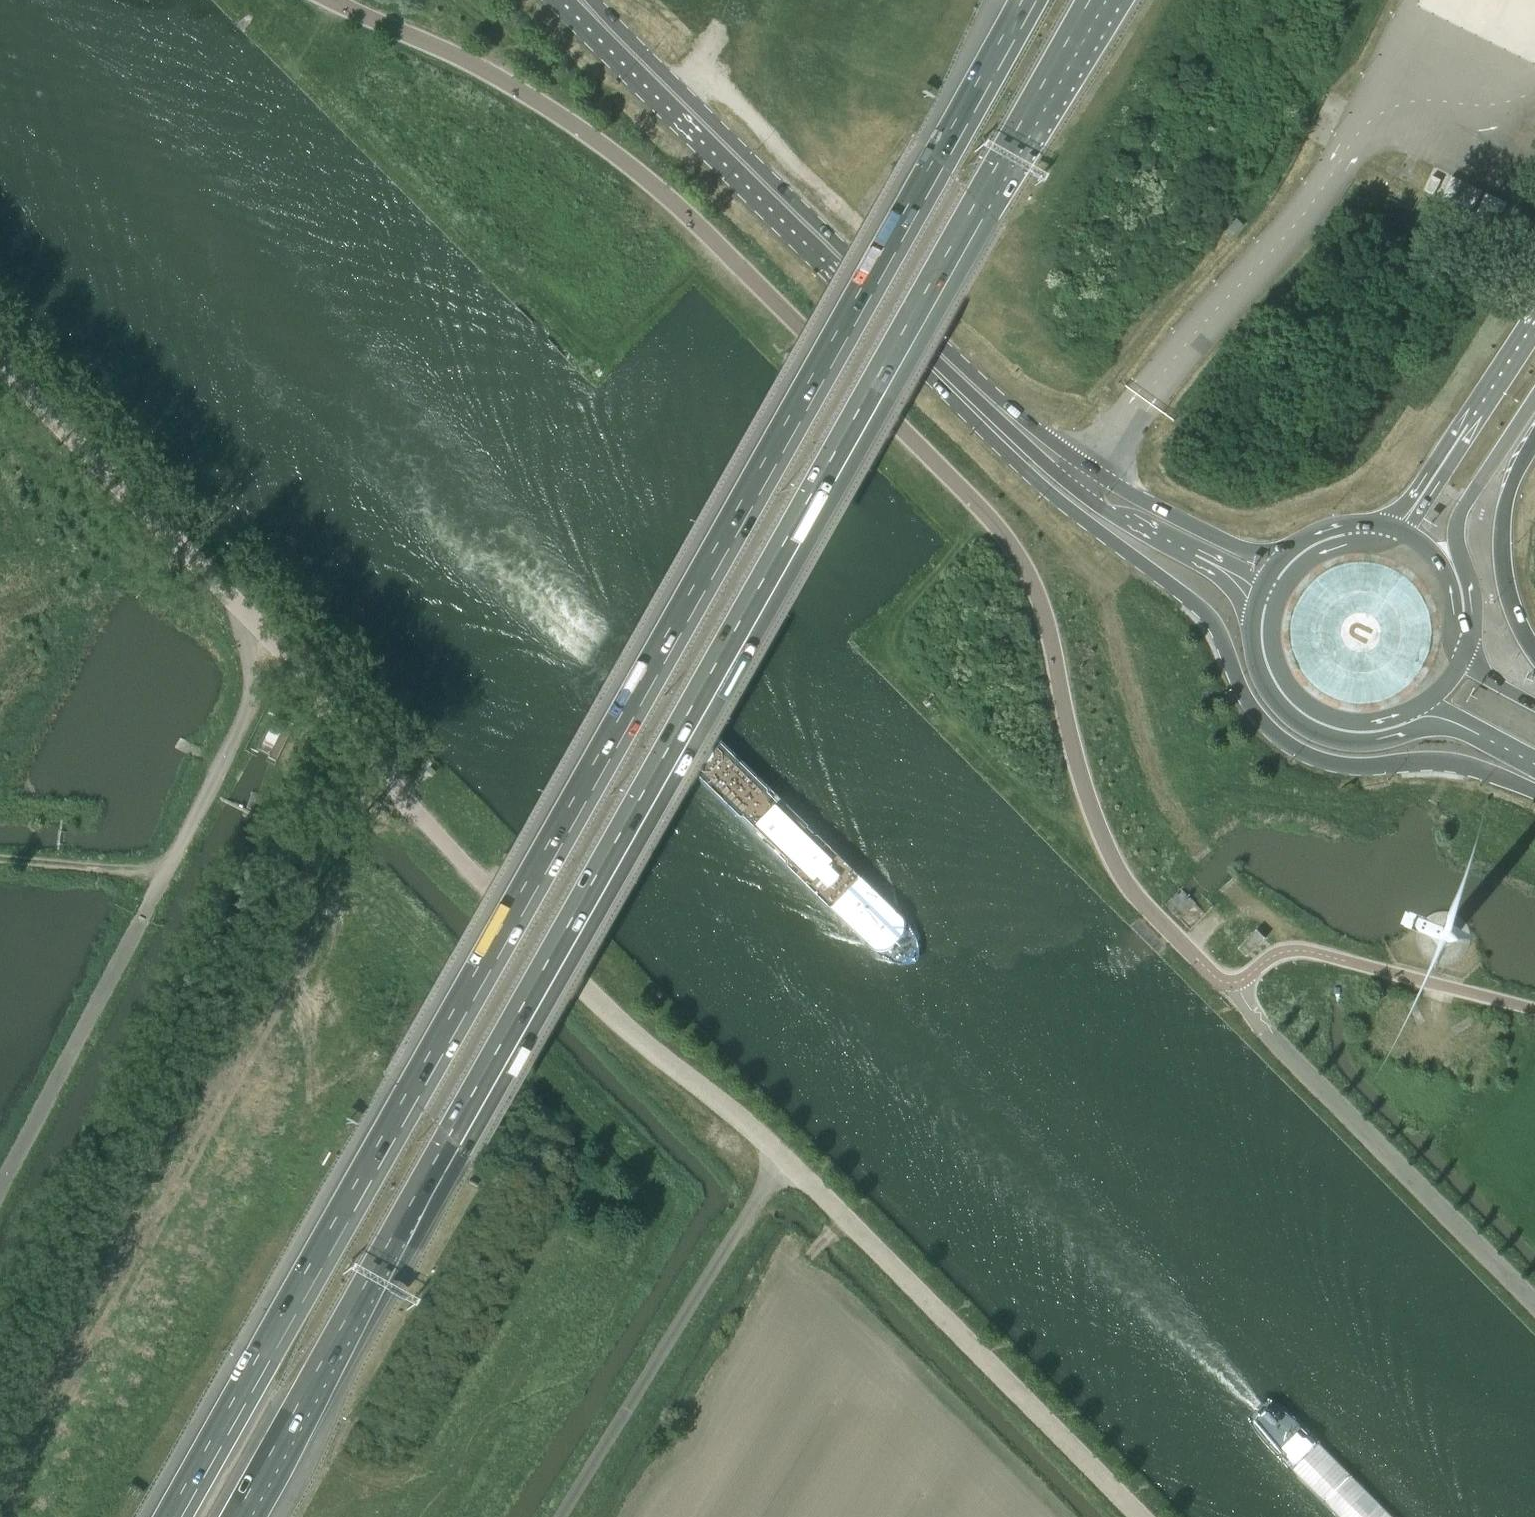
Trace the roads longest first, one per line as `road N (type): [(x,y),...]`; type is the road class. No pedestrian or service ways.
road 1 (motorway): [(240,1516),(1098,0)]
road 2 (motorway): [(1024,0),(172,1516)]
road 3 (unclassified): [(1233,982),(1216,978),(1120,874),(1097,823),(1028,578),(947,477),(637,175),(498,76),(336,0)]
road 4 (secondary): [(1300,554),(1213,536),(1087,466),(1020,416),(593,0)]
road 5 (unclassified): [(783,1161),(626,1029),(420,822),(336,703),(259,626)]
road 6 (secondary): [(1004,440),(1025,469),(1209,616),(1262,721),(1301,752),(1367,765),(1456,758),(1534,779)]
road 7 (secondary): [(561,0),(1004,440)]
road 8 (unclassified): [(259,626),(247,723),(0,1184)]
road 9 (unclassified): [(1135,1516),(783,1161)]
road 10 (unclassified): [(1534,1304),(1272,1038),(1233,982)]
road 11 (unclassified): [(565,1516),(783,1161)]
road 12 (unclassified): [(259,626),(0,364)]
road 13 (unclassified): [(1534,1010),(1295,950),(1233,982)]
road 14 (secondary): [(1004,440),(1119,518),(1230,574),(1263,610)]
road 15 (motorway): [(1534,322),(1419,503),(1381,531)]
road 16 (motorway): [(1534,654),(1509,598),(1502,550),(1512,481),(1534,439)]
road 17 (secondary): [(1263,610),(1269,670),(1298,711),(1337,731),(1407,722)]
road 18 (motorway): [(1456,578),(1460,515),(1534,398)]
road 19 (track): [(166,870),(0,859)]
road 20 (secondary): [(1407,722),(1437,717),(1458,725),(1534,773)]

